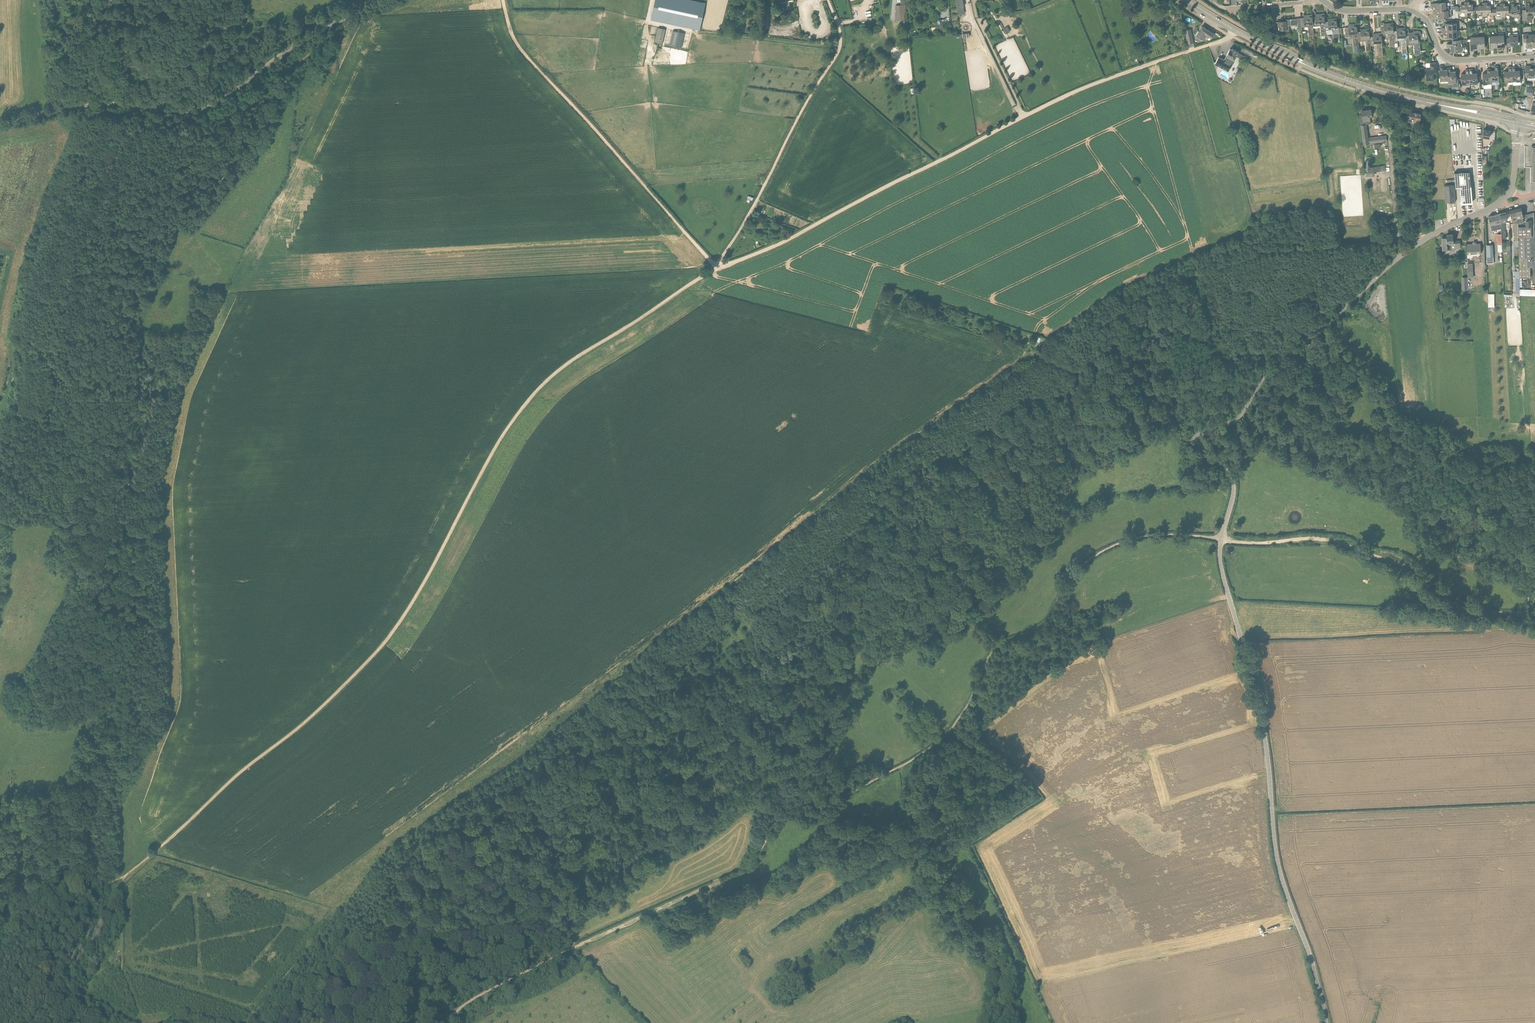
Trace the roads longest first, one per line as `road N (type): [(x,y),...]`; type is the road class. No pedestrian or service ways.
road 1 (unclassified): [(1326,1022),(1279,870),(1257,691),(1220,563),(1233,485),(1197,437),(1235,419),(1266,372),(1299,356),(1401,255),(1502,200),(1517,141)]
road 2 (track): [(719,264),(544,383),(503,434),(379,649),(157,850),(80,898)]
road 3 (track): [(449,1022),(483,993),(740,874),(785,810),(837,801),(951,730)]
road 4 (track): [(1188,51),(1068,94),(766,249),(719,264)]
road 5 (unclassified): [(0,126),(94,105),(202,109),(317,32),(392,0)]
road 6 (track): [(951,730),(990,655),(1045,623),(1067,583),(1095,556),(1148,537),(1221,539)]
road 7 (track): [(504,0),(521,49),(719,264)]
road 8 (track): [(1534,616),(1472,607),(1410,568),(1338,543),(1221,539)]
road 9 (track): [(244,0),(255,27),(311,22),(337,9),(348,20),(294,69),(241,158)]
road 10 (track): [(719,264),(838,52),(827,0)]
road 11 (track): [(1262,251),(1419,242)]
road 12 (residential): [(1534,57),(1446,58),(1413,8)]
road 13 (track): [(1130,309),(1171,284),(1262,251)]
road 14 (primary): [(1438,105),(1306,65)]

